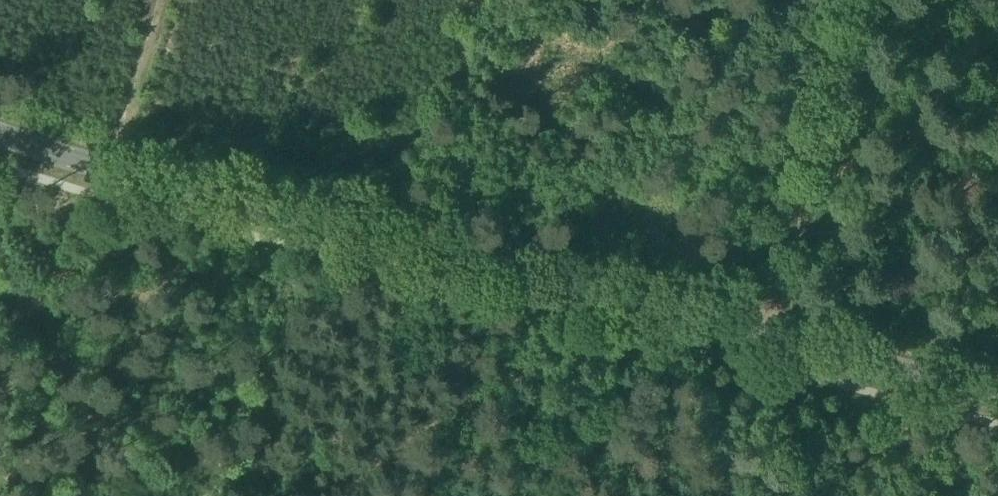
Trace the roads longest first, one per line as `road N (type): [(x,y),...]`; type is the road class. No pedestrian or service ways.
road 1 (secondary): [(997,395),(111,170),(0,134)]
road 2 (track): [(762,365),(857,0)]
road 3 (track): [(159,0),(103,199)]

